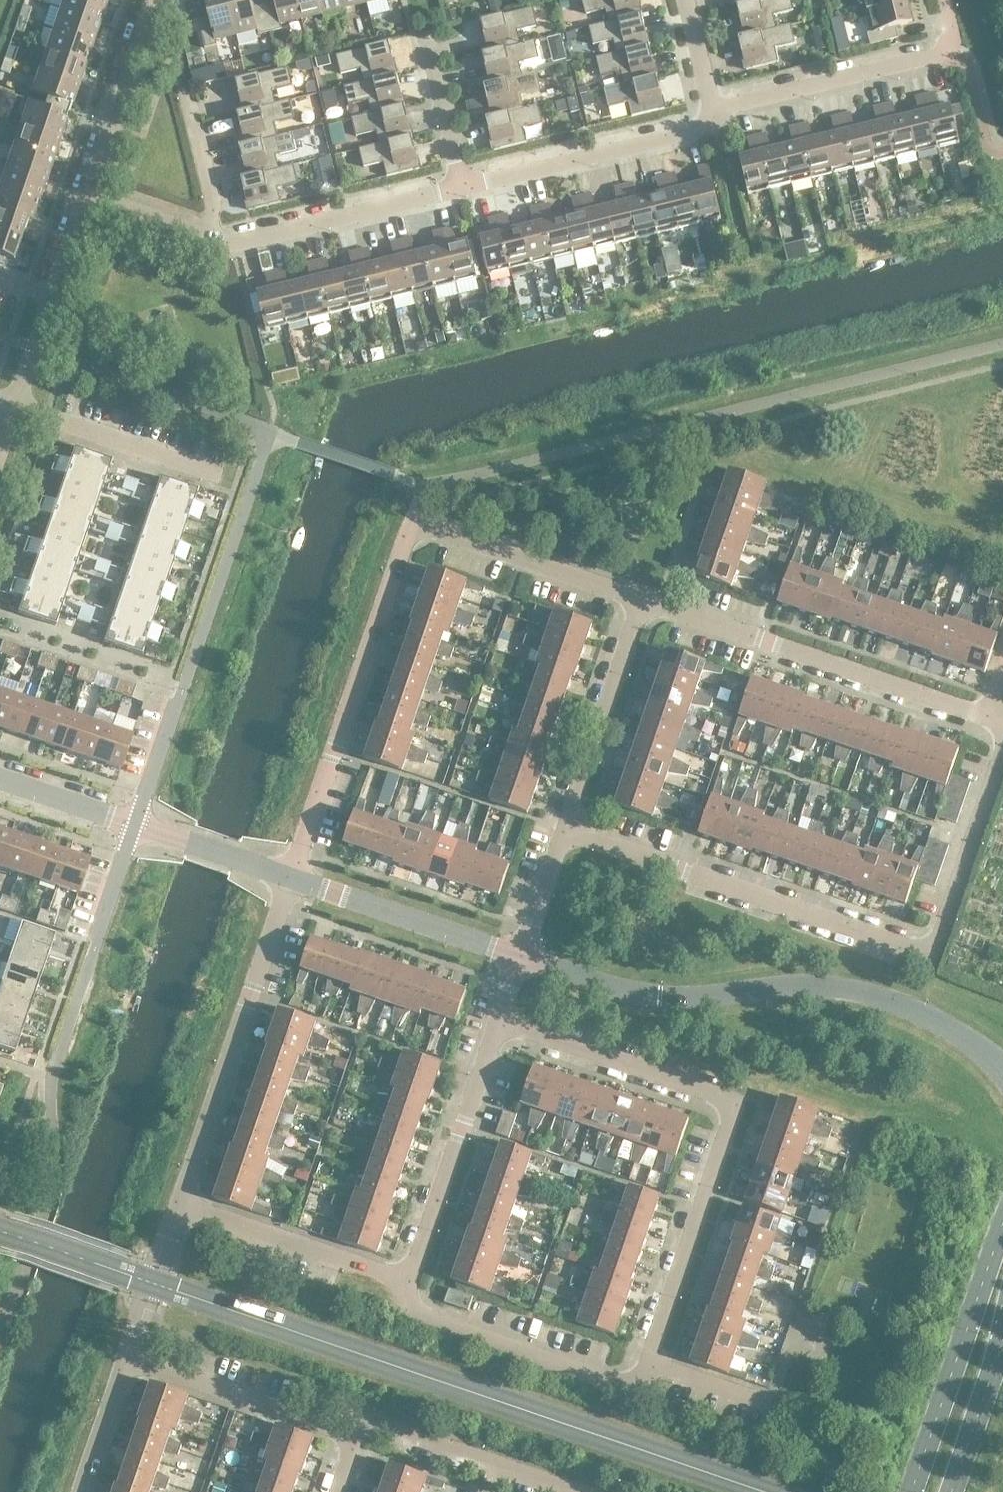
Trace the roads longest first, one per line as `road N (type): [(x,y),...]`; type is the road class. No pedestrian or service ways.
road 1 (residential): [(497,1021),(734,1101),(650,1360),(622,1382),(412,1311),(404,1282)]
road 2 (residential): [(564,831),(928,958),(1002,736)]
road 3 (unclassified): [(1002,1067),(917,1011),(851,991),(658,997),(520,958)]
road 4 (residential): [(291,878),(408,537),(432,532)]
road 5 (residential): [(1002,725),(640,603)]
road 6 (residential): [(185,1205),(291,878)]
road 7 (residential): [(291,878),(0,779)]
road 8 (residential): [(714,109),(936,62),(951,32),(944,0)]
road 9 (residential): [(404,1282),(497,1021)]
road 10 (secondary): [(1002,1230),(912,1491)]
road 11 (residential): [(461,185),(687,135),(714,109)]
road 12 (residential): [(0,444),(88,190)]
road 13 (residential): [(216,233),(461,185)]
road 14 (residential): [(586,1491),(379,1421),(354,1431)]
road 15 (residential): [(520,958),(291,878)]
road 16 (residential): [(640,603),(564,831)]
road 17 (residential): [(354,1431),(132,1350)]
road 18 (residential): [(404,1282),(185,1205)]
road 19 (residential): [(432,532),(640,603)]
road 20 (residential): [(88,190),(153,0)]
road 21 (secondary): [(954,1491),(1002,1337)]
road 22 (unclassified): [(461,185),(426,33)]
road 23 (residential): [(132,1350),(185,1205)]
road 24 (residential): [(83,1491),(132,1350)]
road 25 (residential): [(88,190),(216,233)]
road 26 (residential): [(564,831),(520,958)]
road 27 (residential): [(183,103),(216,233)]

